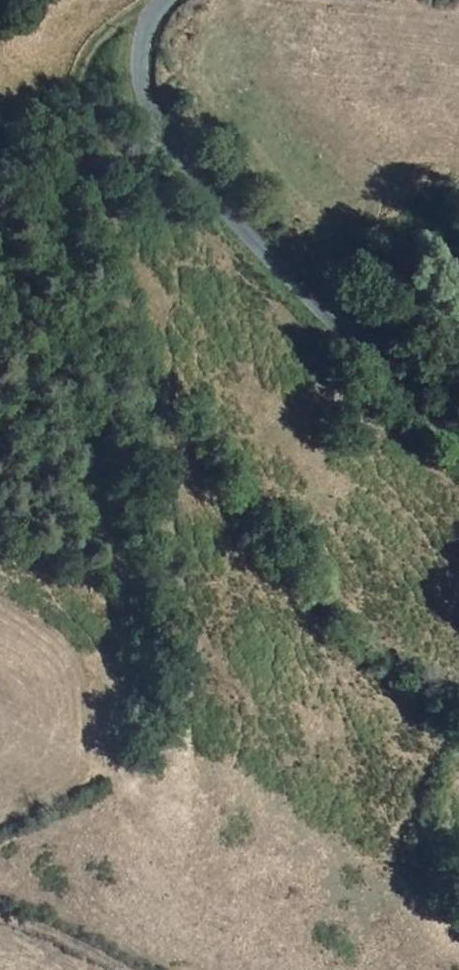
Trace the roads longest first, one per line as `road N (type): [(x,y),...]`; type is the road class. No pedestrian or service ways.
road 1 (unclassified): [(166,0),(142,43),(144,76),(177,170),(458,436)]
road 2 (track): [(0,904),(130,969)]

